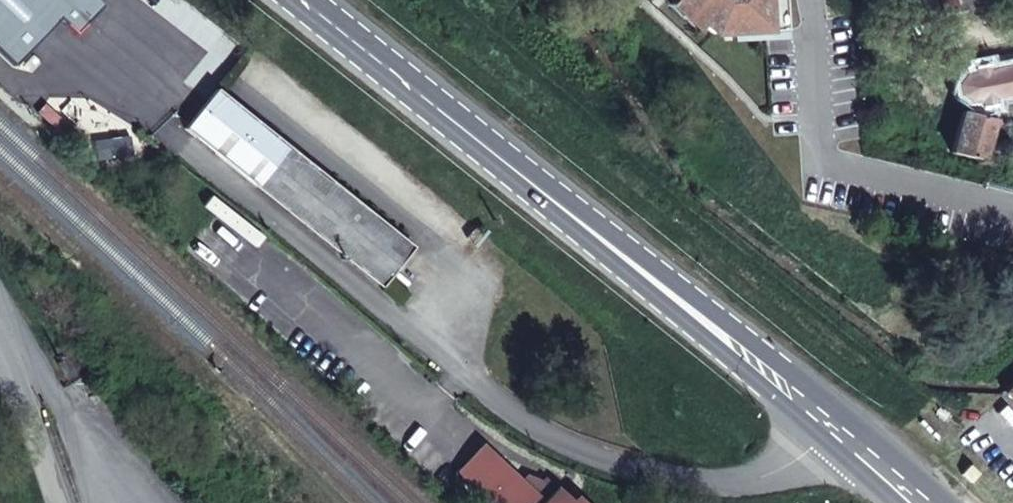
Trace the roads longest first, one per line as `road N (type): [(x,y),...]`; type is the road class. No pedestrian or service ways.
road 1 (residential): [(843,434),(781,485),(697,488),(626,479),(529,435),(134,105),(98,83),(68,77),(39,90)]
road 2 (primary): [(318,0),(648,262),(843,434)]
road 3 (residential): [(0,305),(11,317),(30,406),(65,502)]

